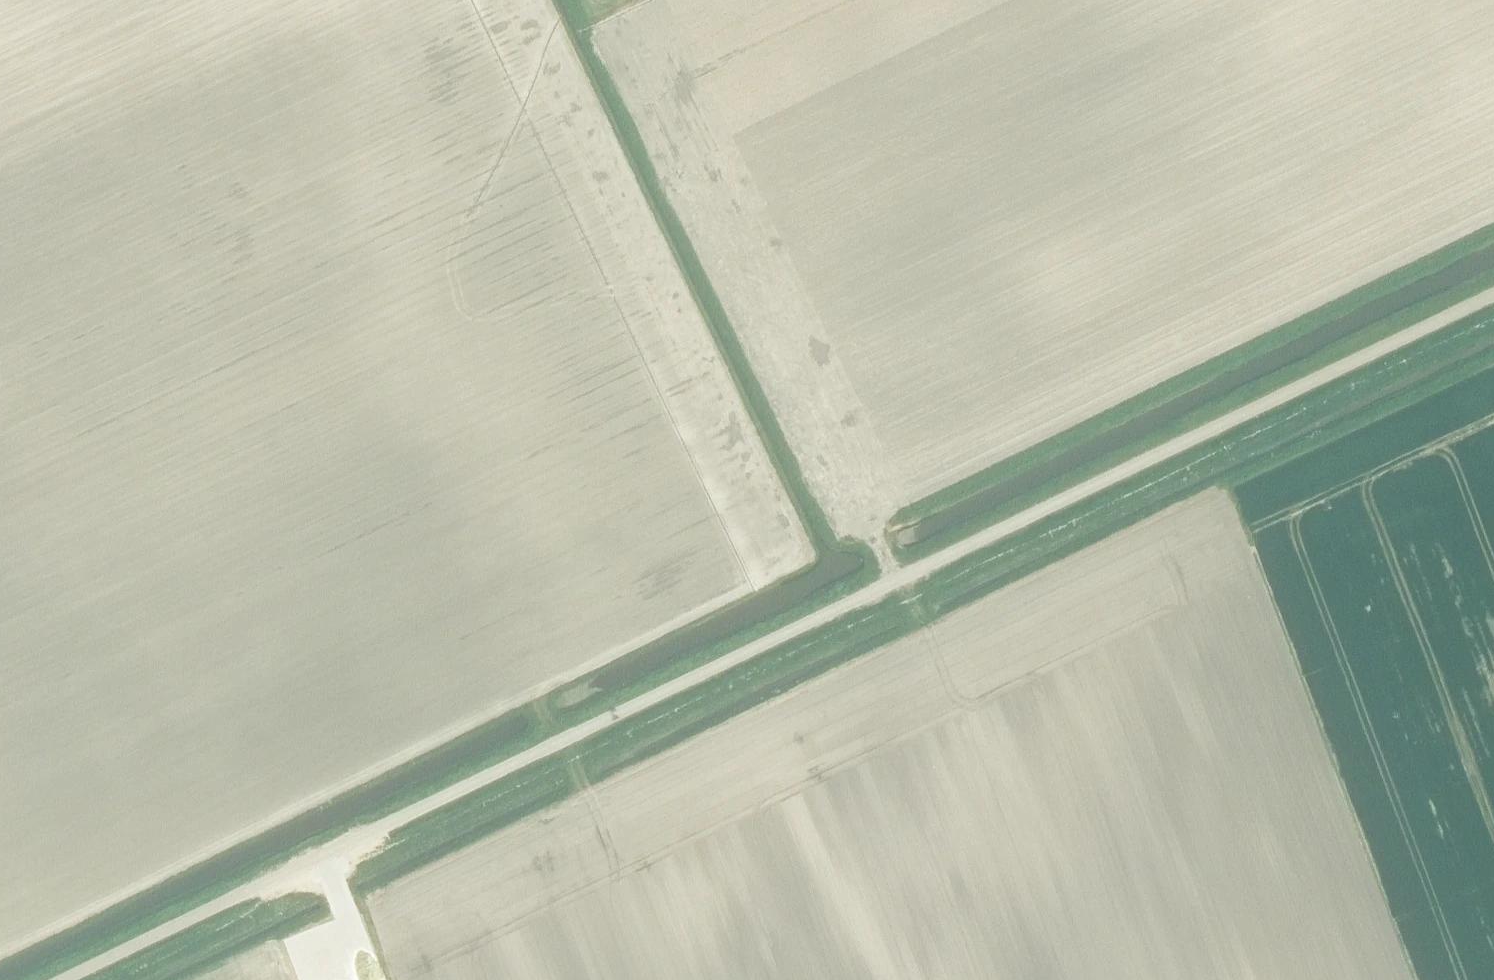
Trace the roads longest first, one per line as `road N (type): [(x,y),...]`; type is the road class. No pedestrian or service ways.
road 1 (unclassified): [(71,979),(1493,293)]

